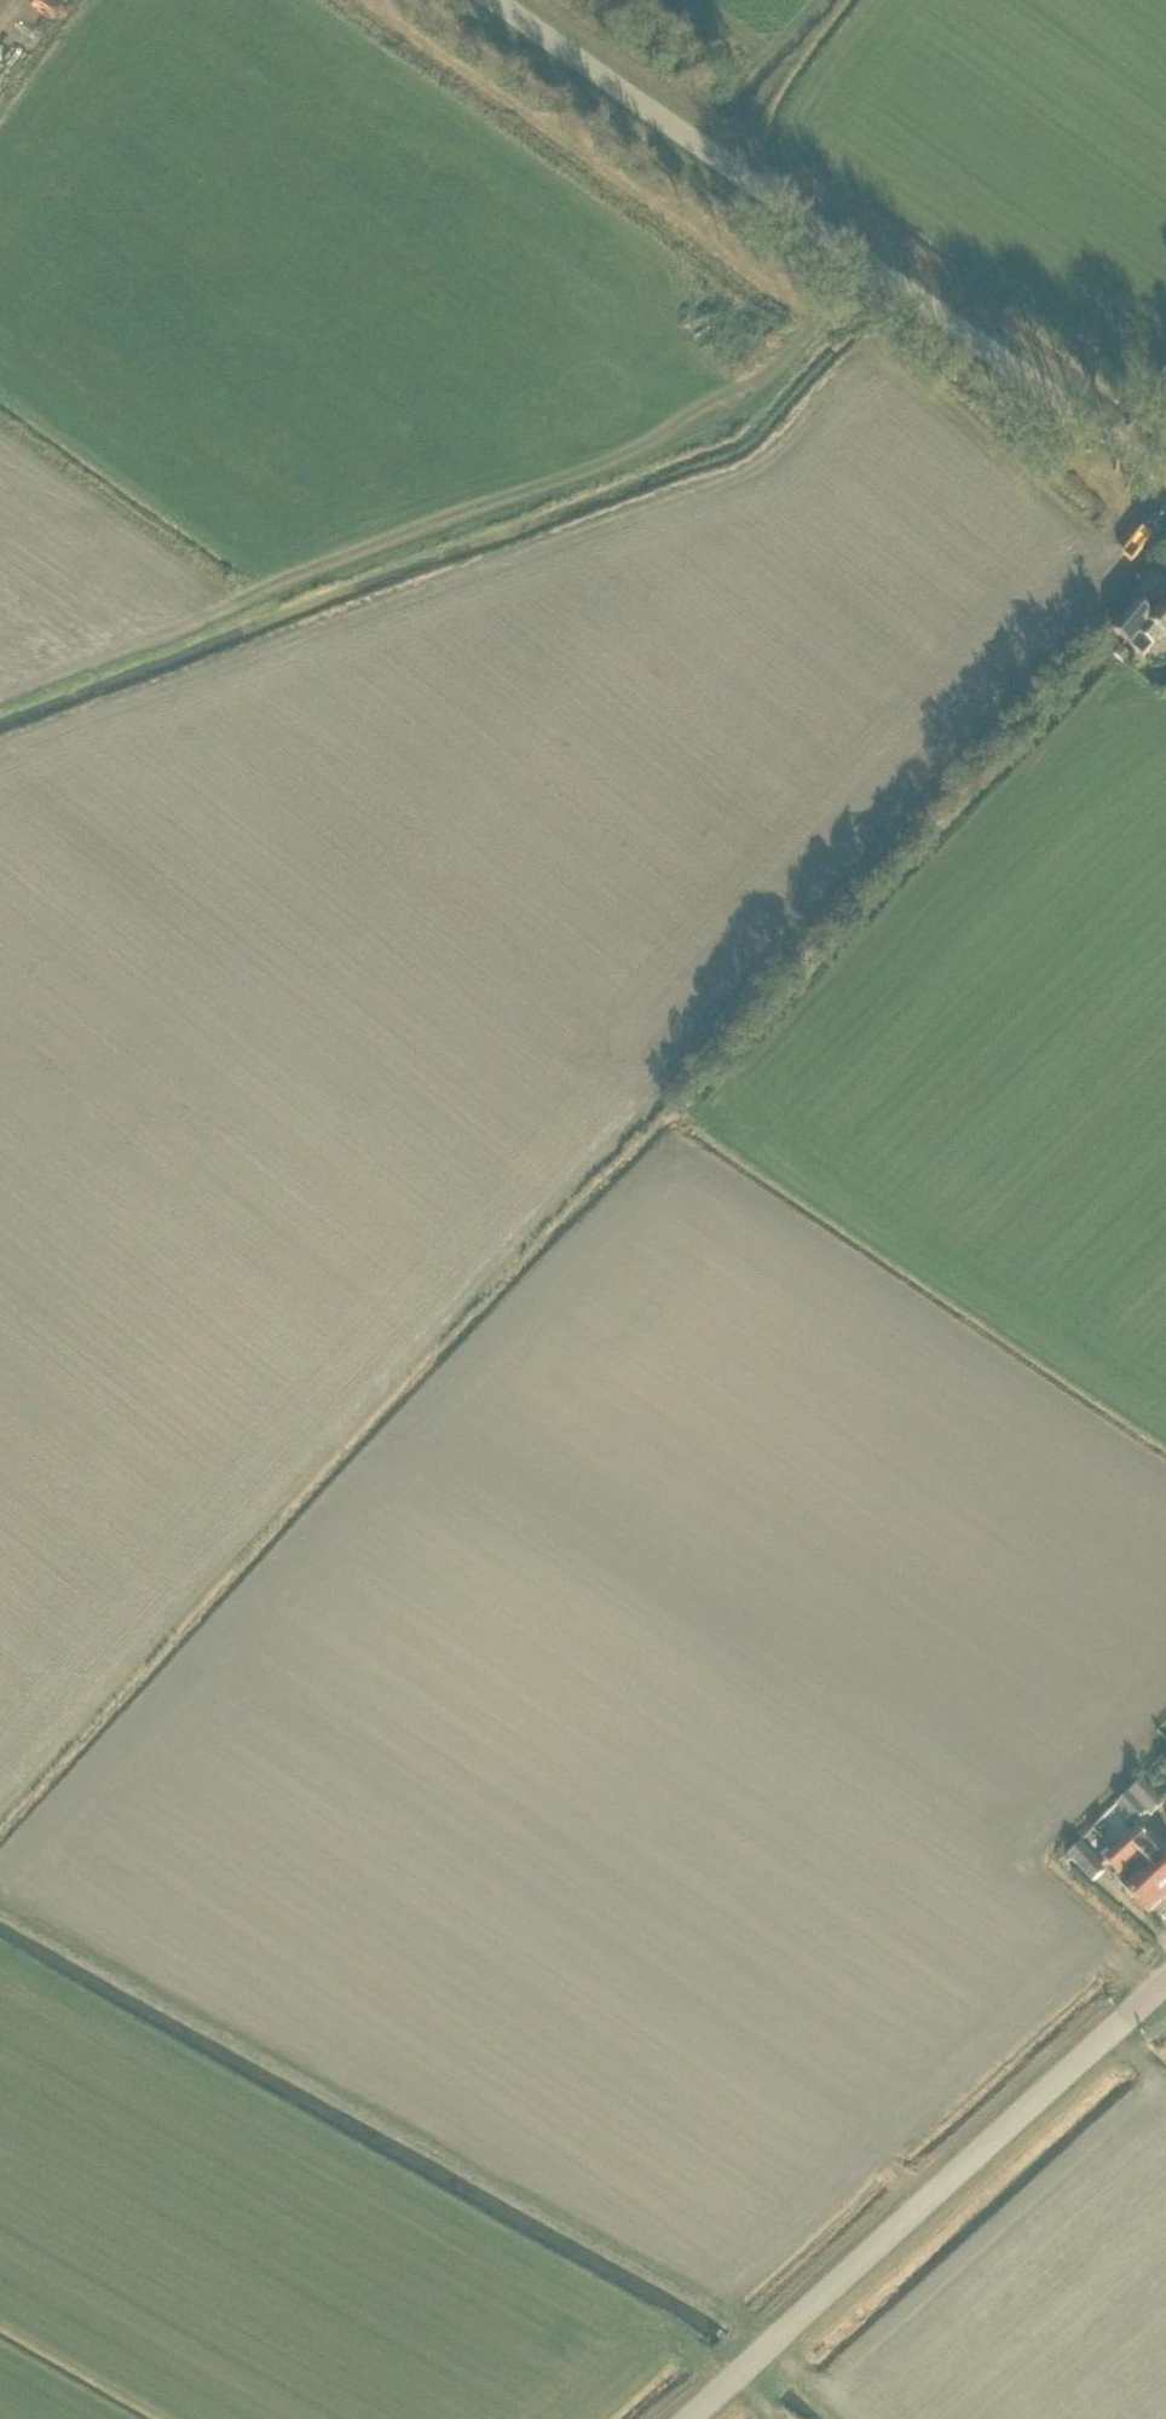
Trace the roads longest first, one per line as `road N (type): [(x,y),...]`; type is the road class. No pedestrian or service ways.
road 1 (tertiary): [(1165,477),(494,0)]
road 2 (tertiary): [(687,2418),(1165,1982)]

